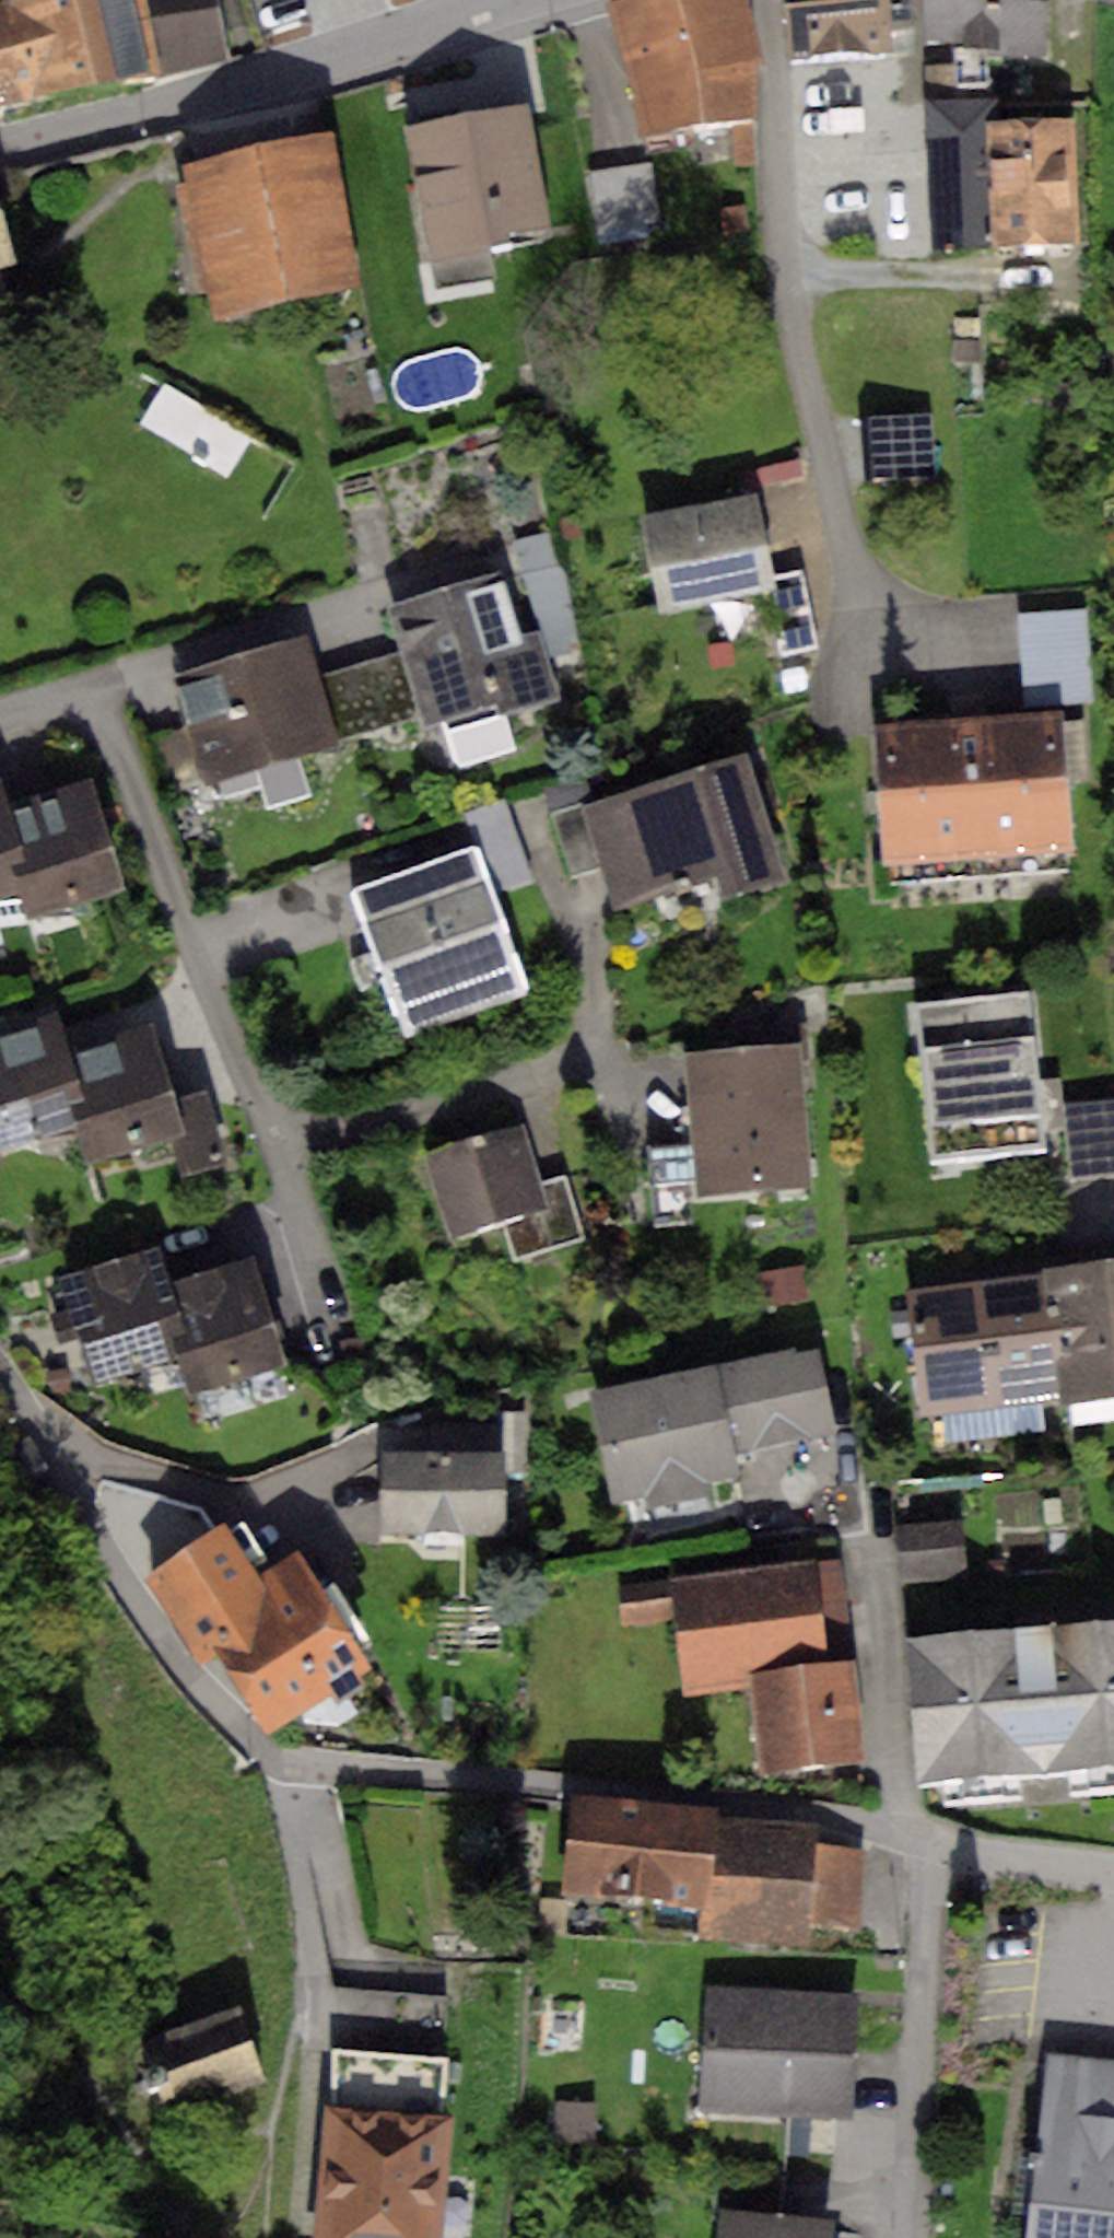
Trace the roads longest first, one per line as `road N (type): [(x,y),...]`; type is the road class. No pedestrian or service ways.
road 1 (residential): [(0,1381),(164,1643),(272,1759),(300,1768),(622,1786),(778,1804),(963,1852),(1113,1872)]
road 2 (residential): [(0,718),(77,706),(113,732),(282,1167)]
road 3 (residential): [(545,0),(289,76),(0,141)]

